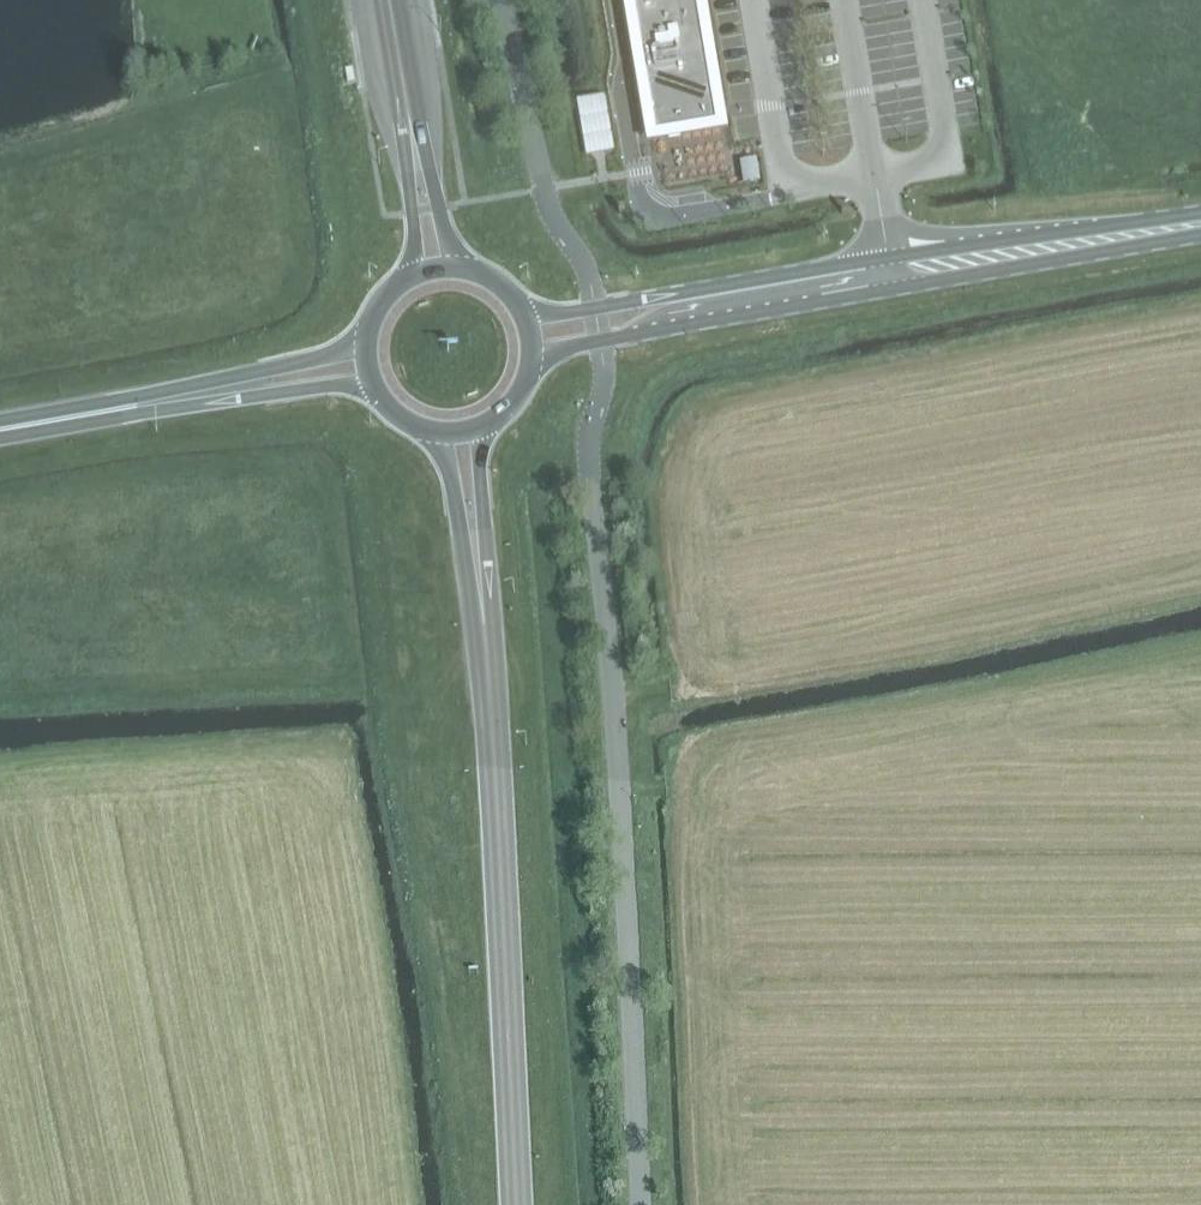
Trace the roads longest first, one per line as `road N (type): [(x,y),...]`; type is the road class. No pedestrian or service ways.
road 1 (unclassified): [(639,1204),(588,463),(603,385),(600,341)]
road 2 (primary): [(1200,212),(594,307)]
road 3 (primary): [(600,341),(1200,234)]
road 4 (tertiary): [(515,1204),(487,667)]
road 5 (unclassified): [(594,307),(582,261),(546,200),(502,0)]
road 6 (primary): [(366,342),(136,396),(101,412)]
road 7 (primary): [(101,412),(372,382)]
road 8 (tertiary): [(487,667),(494,622),(480,455),(490,421)]
road 9 (tertiary): [(430,430),(451,478),(473,625),(487,667)]
road 10 (primary): [(466,269),(443,227),(418,115),(405,94)]
road 11 (primary): [(405,94),(414,234),(409,277)]

